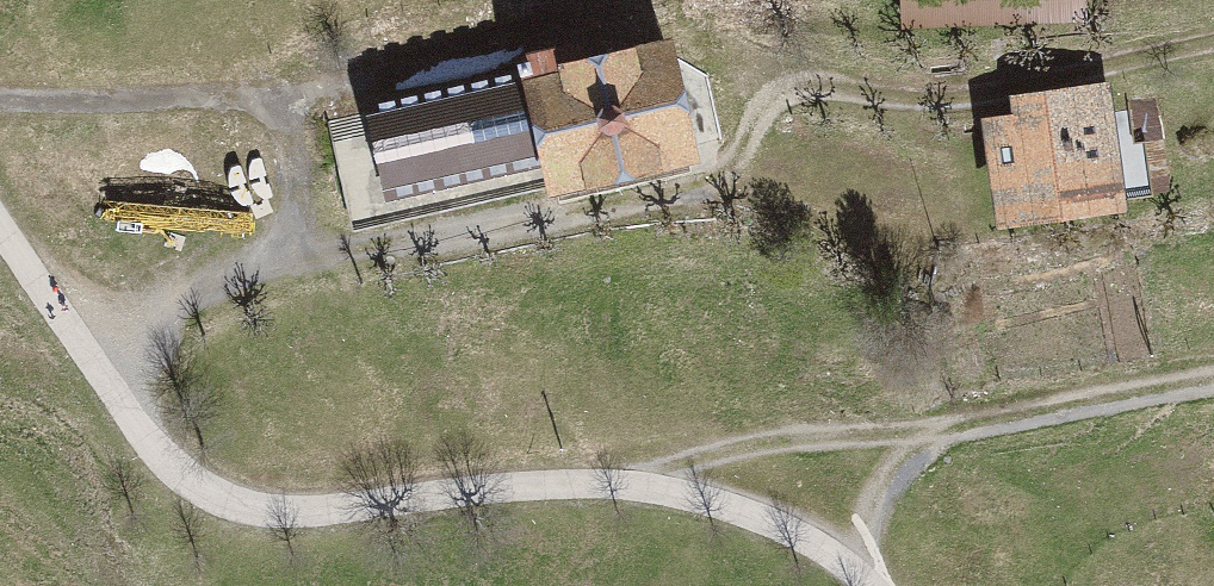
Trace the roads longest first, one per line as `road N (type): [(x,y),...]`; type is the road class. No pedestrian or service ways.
road 1 (track): [(114,395),(199,487),(263,519),(605,487),(724,511),(838,563),(859,585)]
road 2 (track): [(0,113),(228,103),(271,118),(292,158),(292,238),(270,262),(181,305),(114,395)]
road 3 (track): [(738,156),(771,105),(1000,91),(1213,50)]
road 4 (track): [(838,563),(891,479),(959,431),(1213,382)]
road 5 (track): [(643,495),(689,469),(747,452),(959,431)]
road 6 (track): [(114,395),(0,229)]

